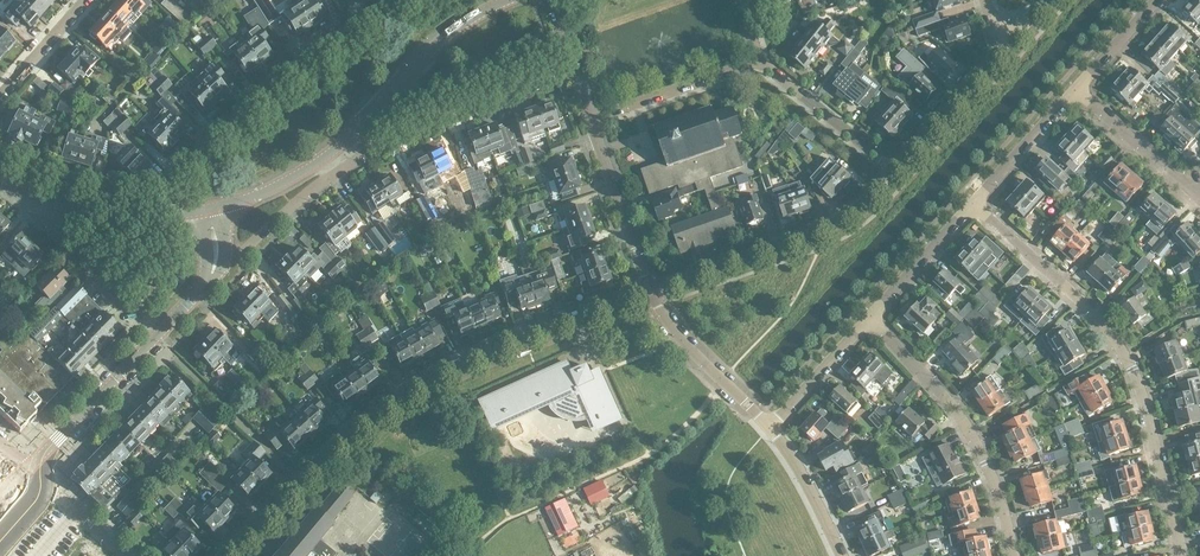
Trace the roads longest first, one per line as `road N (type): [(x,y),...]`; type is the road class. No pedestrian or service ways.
road 1 (residential): [(650,290),(504,344),(424,384),(302,482),(227,555)]
road 2 (residential): [(1184,555),(1125,349),(973,204)]
road 3 (residential): [(410,0),(282,87),(150,215)]
road 4 (tertiary): [(27,469),(195,299),(211,272),(211,212)]
road 5 (residential): [(1015,555),(976,443),(872,316)]
road 6 (residential): [(315,164),(336,171),(571,64)]
road 7 (residential): [(650,290),(847,218),(895,169)]
road 8 (tertiary): [(315,164),(460,29),(514,0)]
road 9 (residential): [(650,290),(589,119)]
road 10 (residential): [(768,425),(692,352),(650,290)]
road 11 (residential): [(589,119),(760,63)]
road 12 (residential): [(895,169),(1016,46)]
road 13 (residential): [(895,169),(760,63)]
road 14 (residential): [(1199,194),(1079,85)]
road 15 (residential): [(973,204),(1079,85)]
road 16 (tertiary): [(0,174),(76,209),(150,215)]
road 17 (residential): [(872,316),(973,204)]
road 18 (residential): [(768,425),(872,316)]
road 19 (residential): [(843,555),(768,425)]
road 20 (unclassified): [(130,555),(27,469)]
road 21 (residential): [(0,98),(89,0)]

